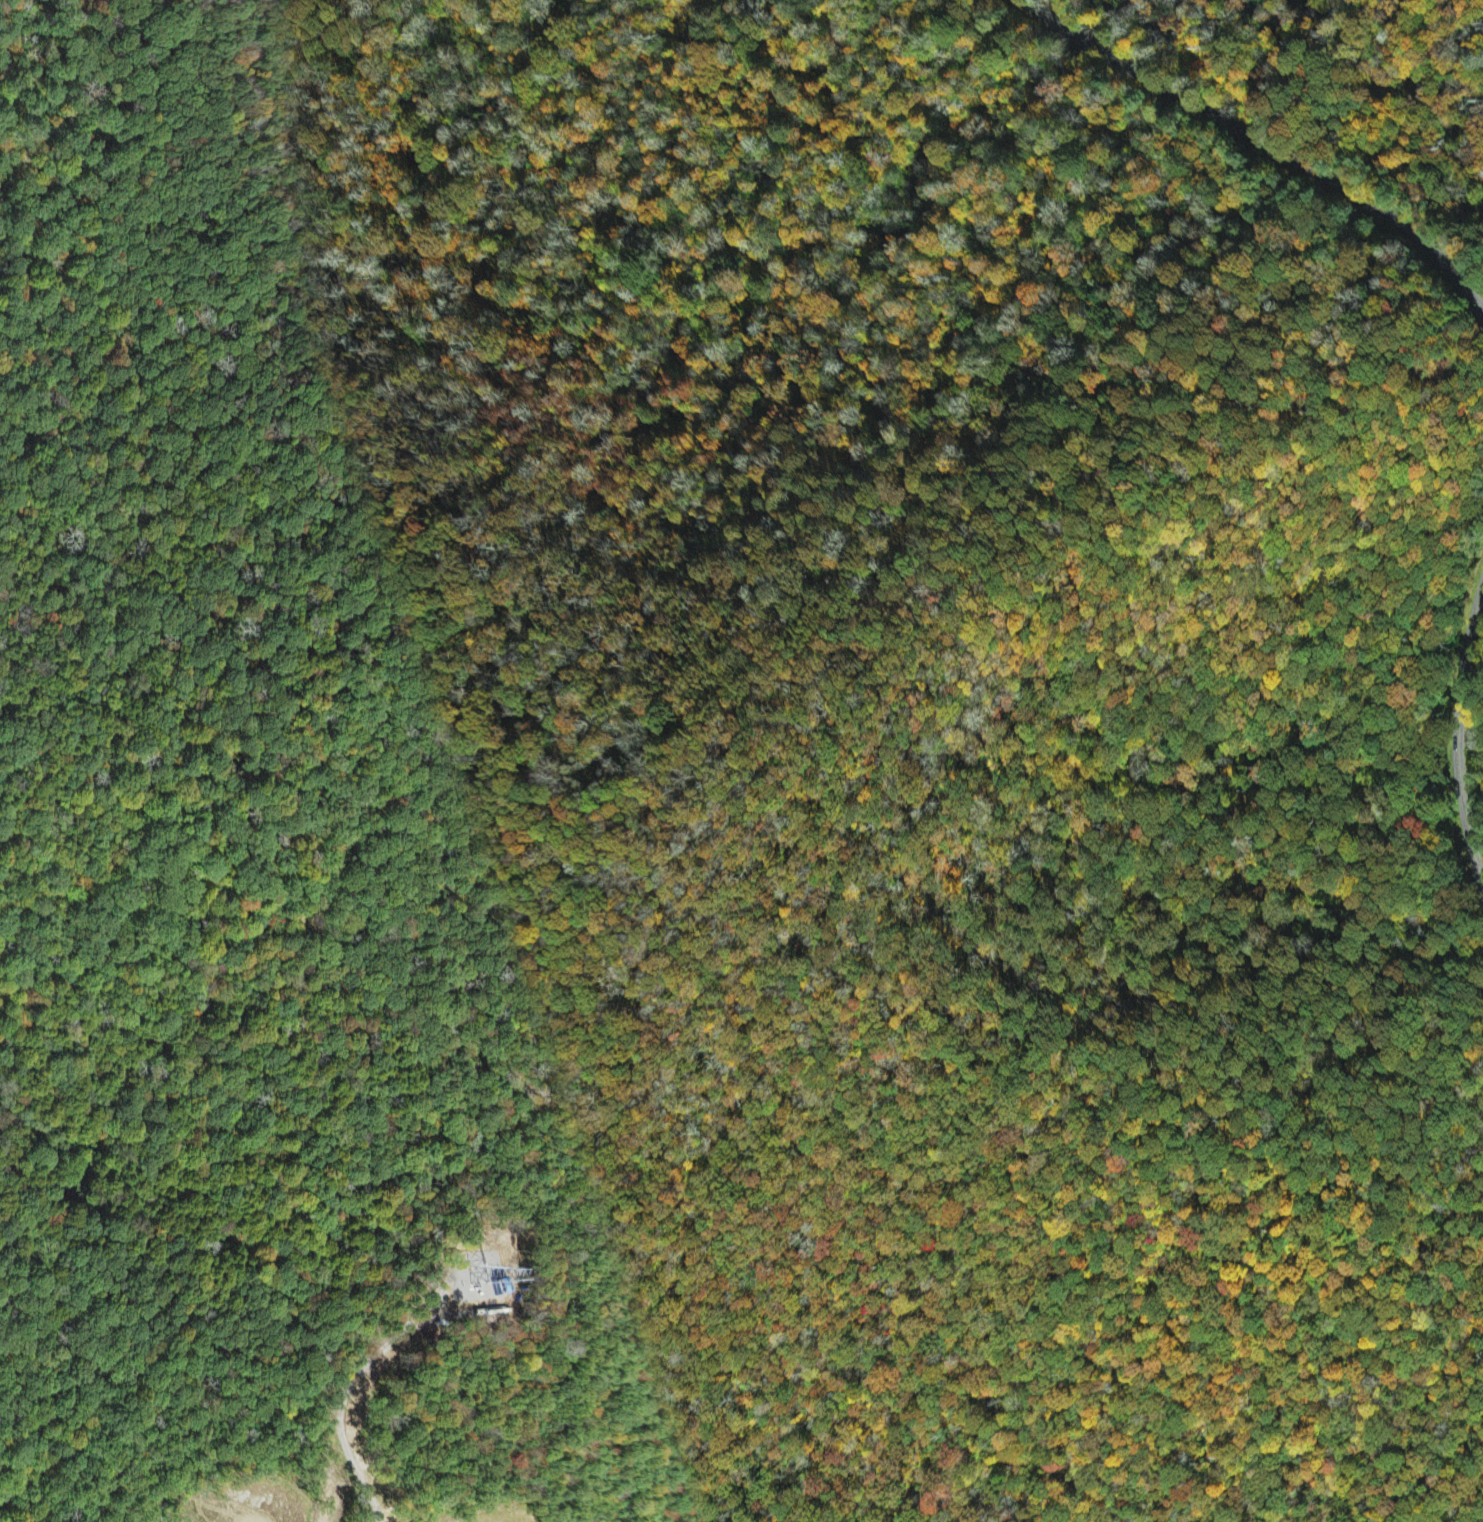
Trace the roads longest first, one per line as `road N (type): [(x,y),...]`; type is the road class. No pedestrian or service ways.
road 1 (secondary): [(1482,316),(1455,272),(1387,212),(1025,0)]
road 2 (secondary): [(1482,886),(1463,805),(1458,729),(1482,589)]

